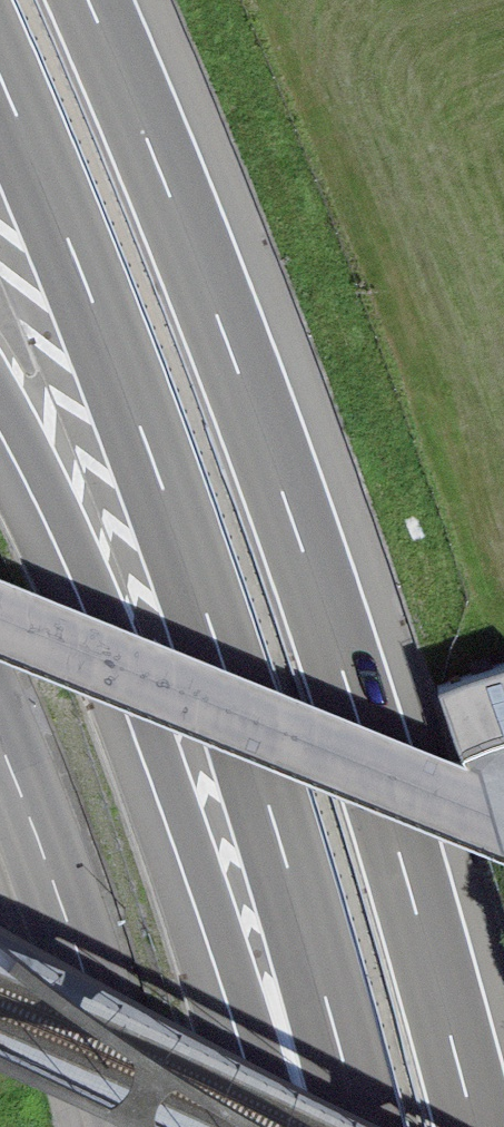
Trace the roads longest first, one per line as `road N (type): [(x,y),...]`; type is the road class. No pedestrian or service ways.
road 1 (motorway): [(489,1126),(423,876),(309,522),(174,160),(105,0)]
road 2 (motorway): [(0,52),(155,441),(220,629),(296,862),(369,1126)]
road 3 (motorway): [(0,378),(74,515),(345,1126)]
road 4 (residential): [(0,611),(503,814)]
road 5 (secondary): [(0,745),(110,1036),(131,1126)]

